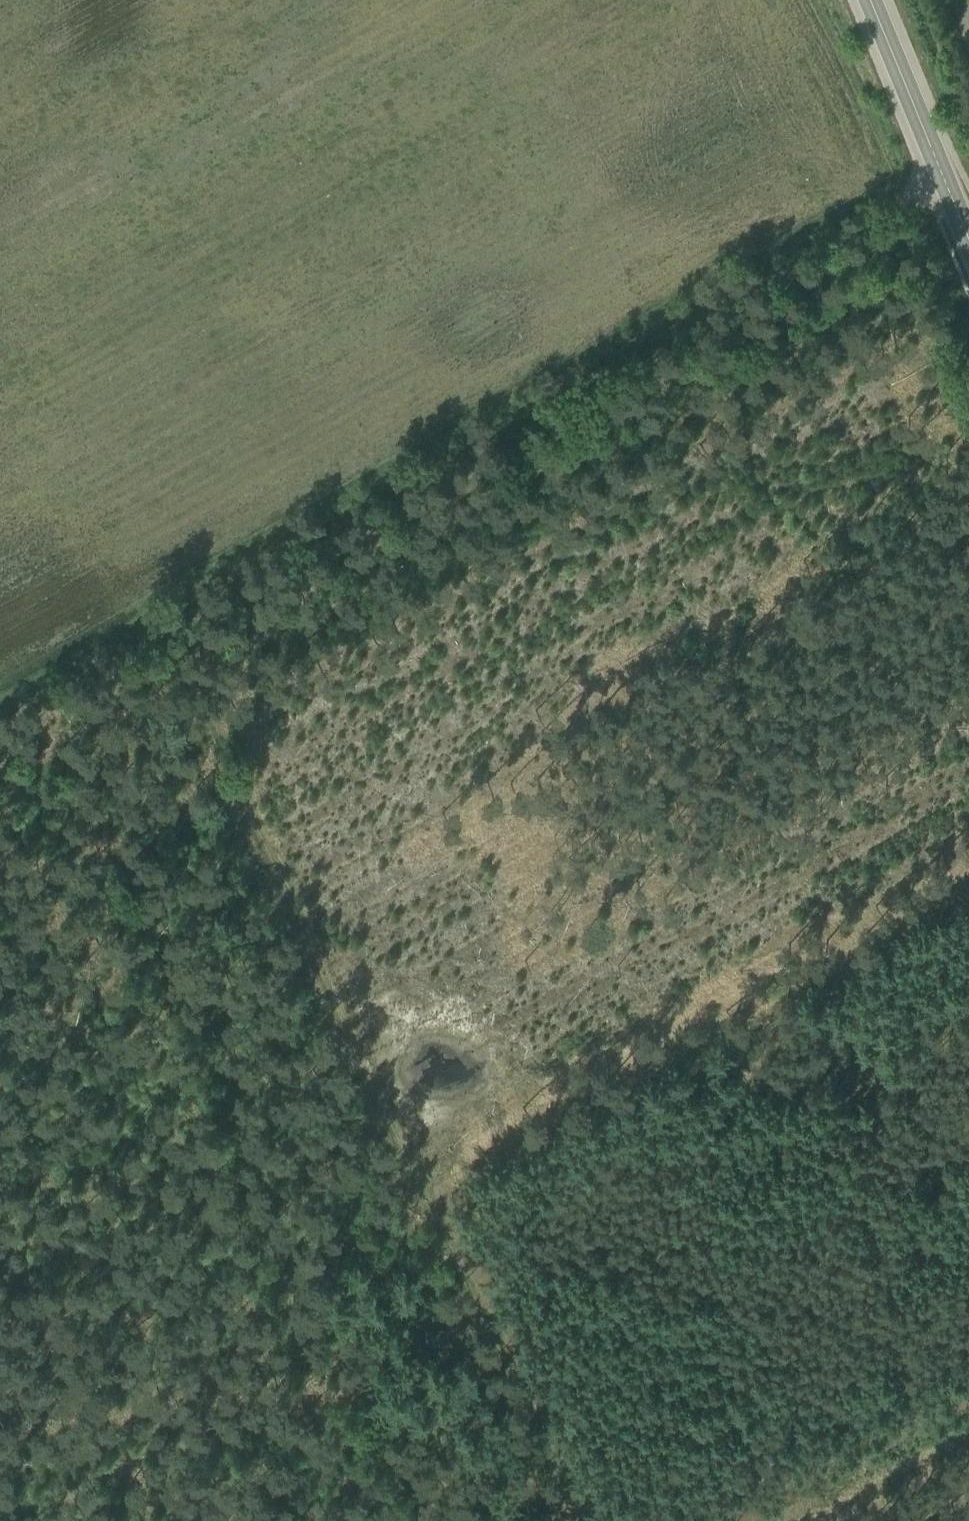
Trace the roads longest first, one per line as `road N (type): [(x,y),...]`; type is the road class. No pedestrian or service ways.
road 1 (tertiary): [(871,0),(968,239)]
road 2 (track): [(0,711),(161,622)]

